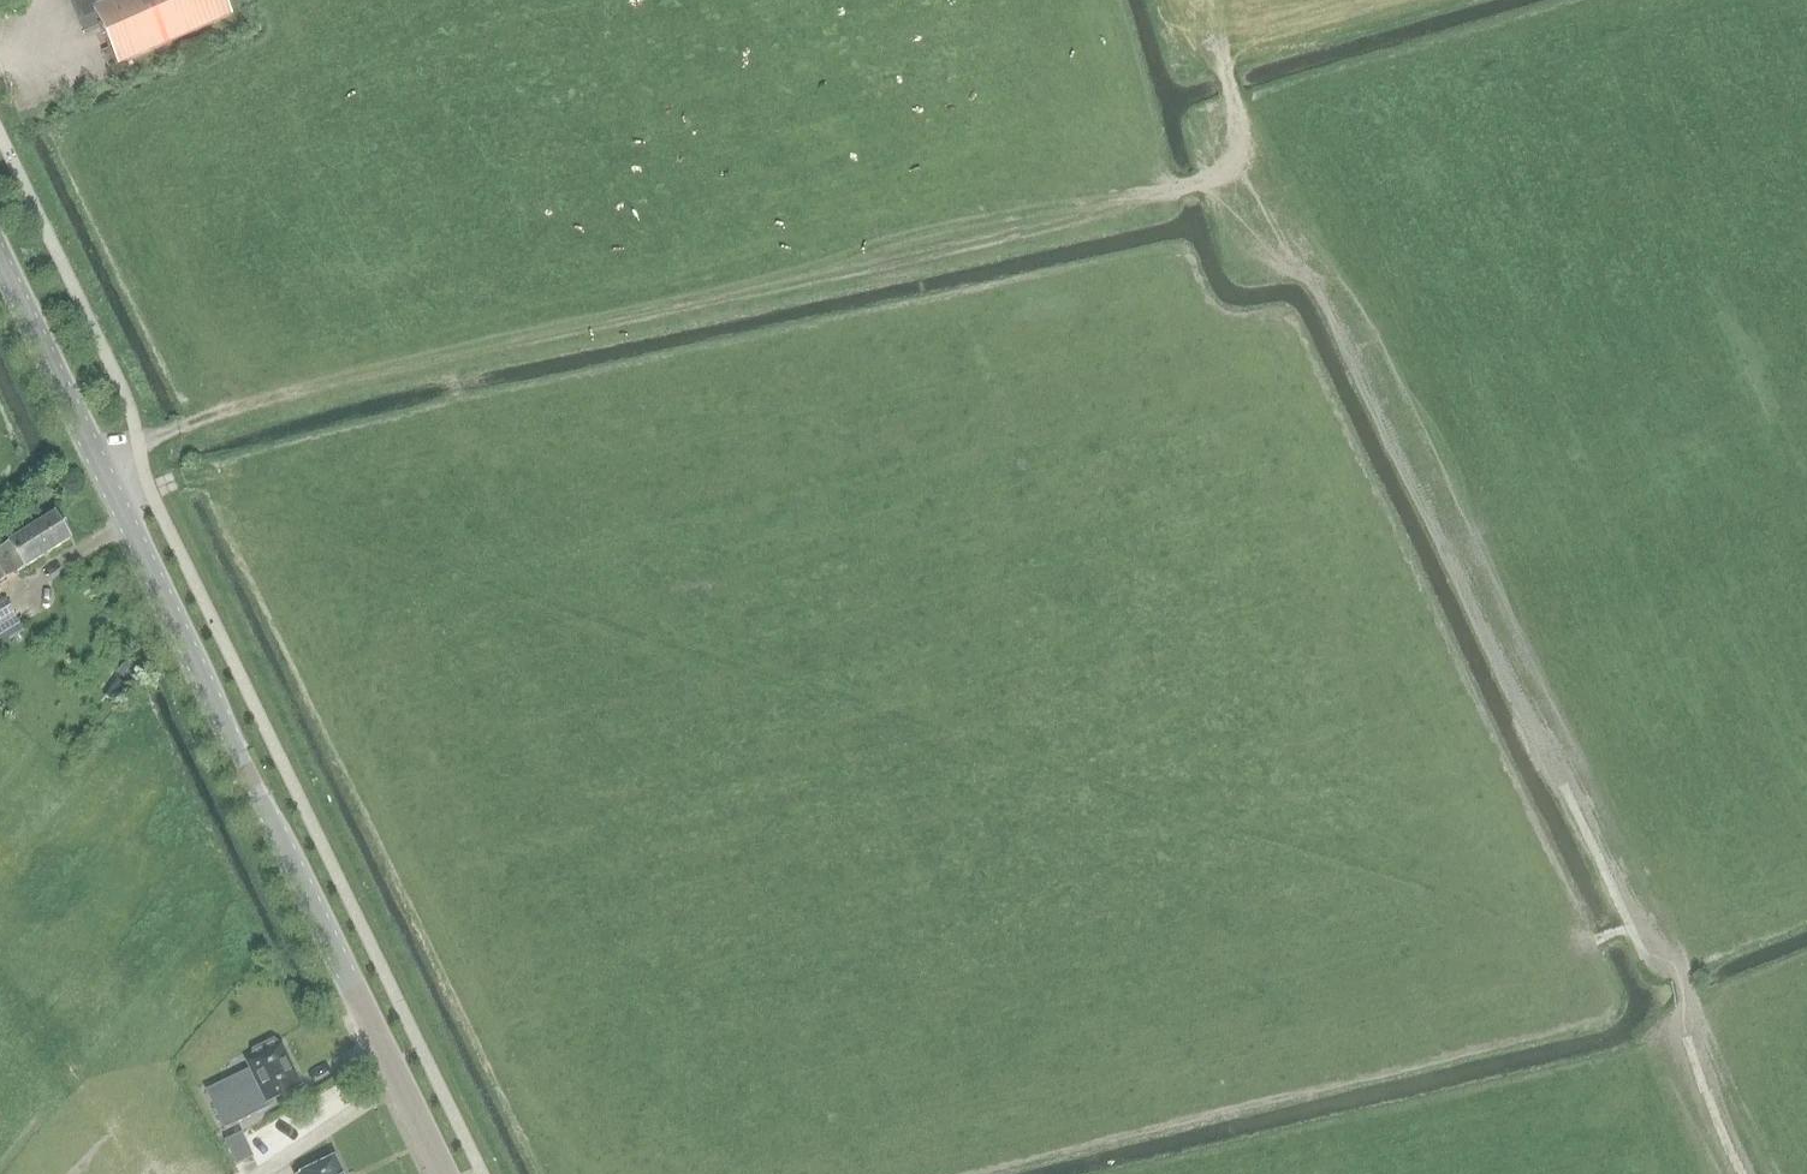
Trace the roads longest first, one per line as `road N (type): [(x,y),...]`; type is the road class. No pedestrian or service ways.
road 1 (secondary): [(444,1173),(0,258)]
road 2 (track): [(241,401),(99,463)]

